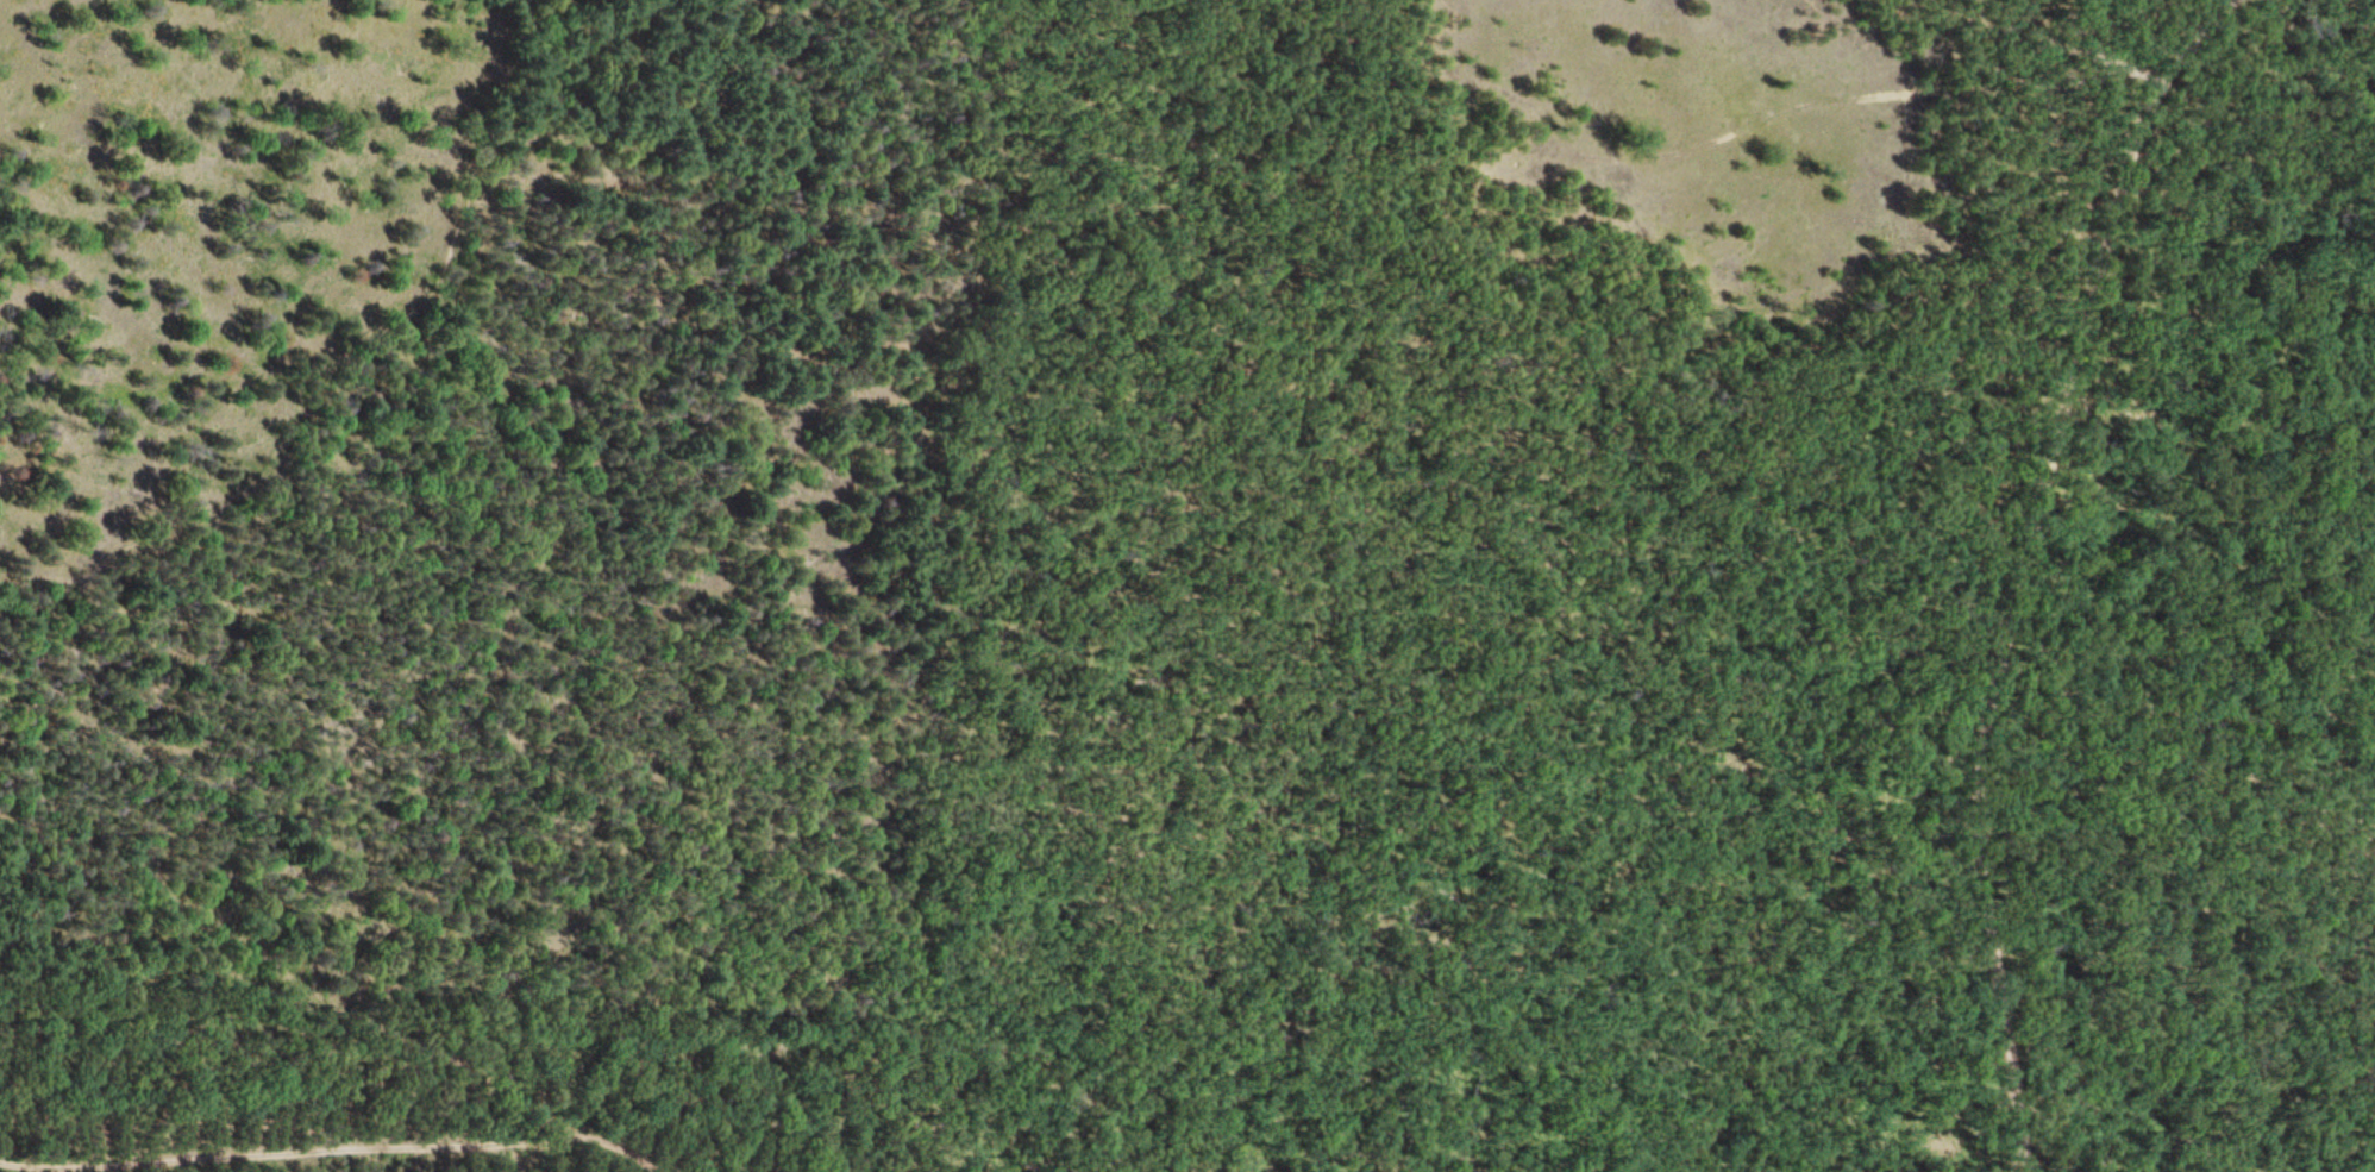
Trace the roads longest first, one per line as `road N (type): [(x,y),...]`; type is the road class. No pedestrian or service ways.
road 1 (residential): [(2023,1171),(1976,883),(1991,726),(2100,270),(2145,124),(2240,0)]
road 2 (track): [(0,824),(240,930),(649,1171)]
road 3 (track): [(582,1137),(70,1171)]

